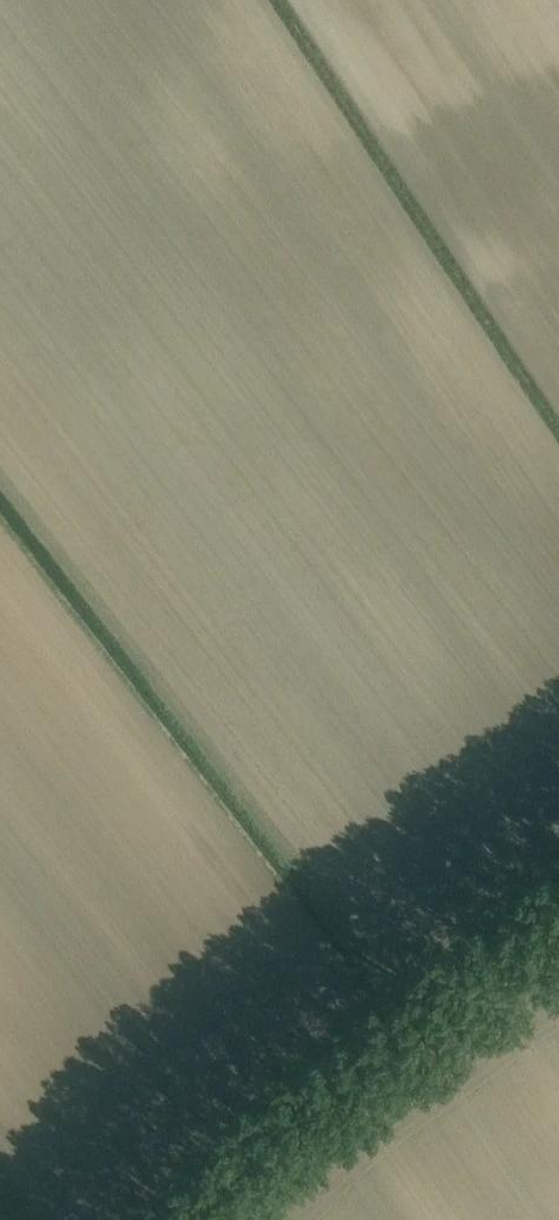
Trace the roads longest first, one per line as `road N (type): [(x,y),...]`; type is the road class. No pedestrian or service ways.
road 1 (track): [(203,1219),(300,1111),(558,914)]

